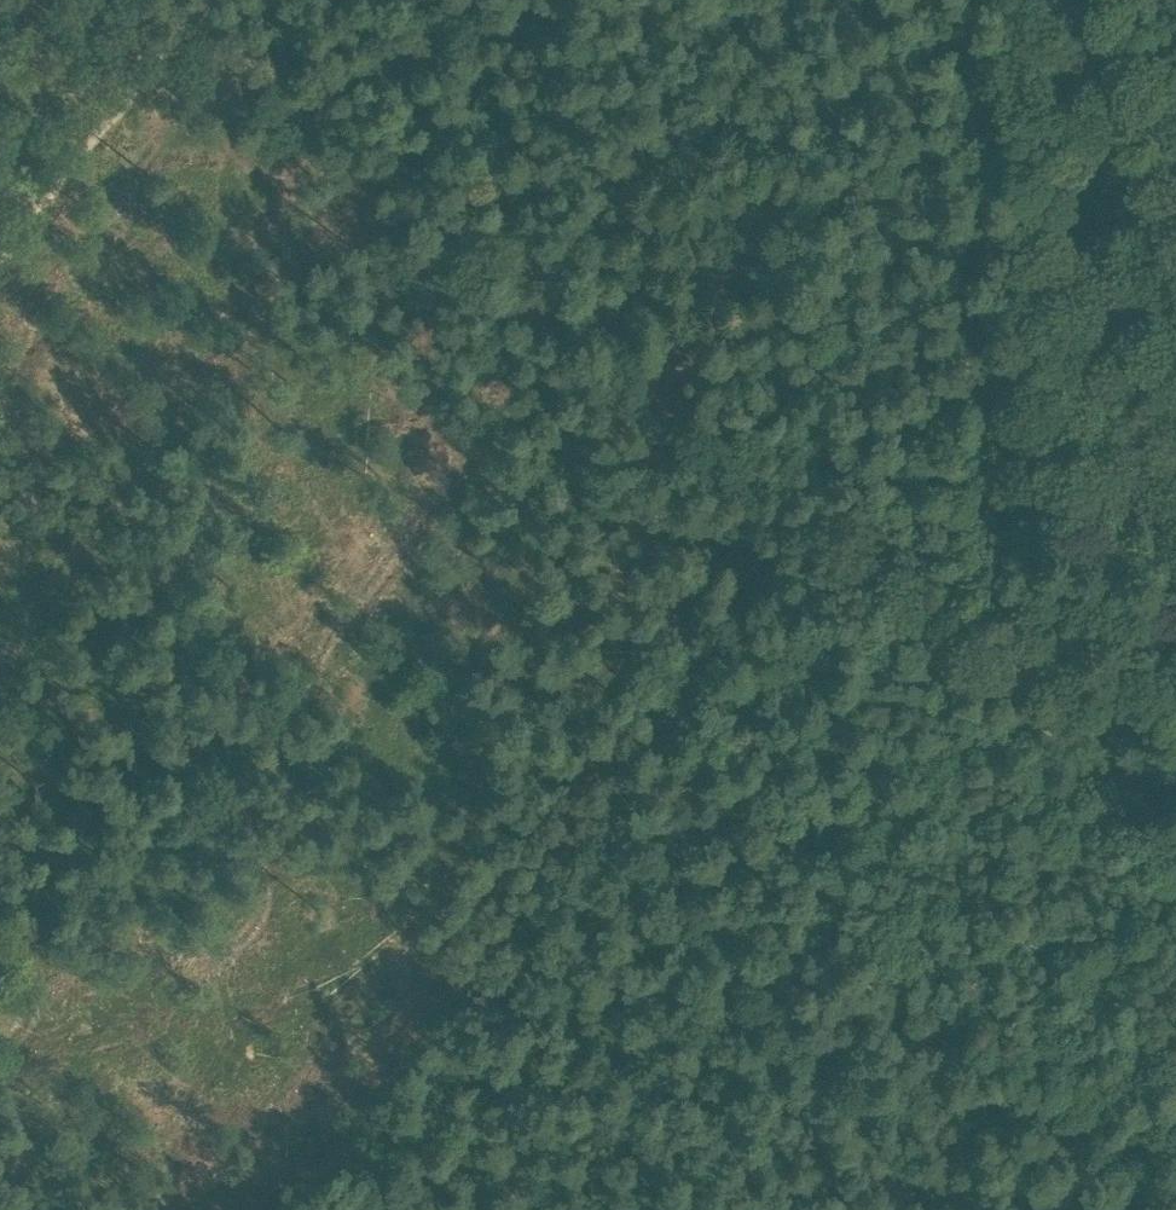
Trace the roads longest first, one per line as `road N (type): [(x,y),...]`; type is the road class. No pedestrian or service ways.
road 1 (track): [(0,263),(150,74),(177,0)]

